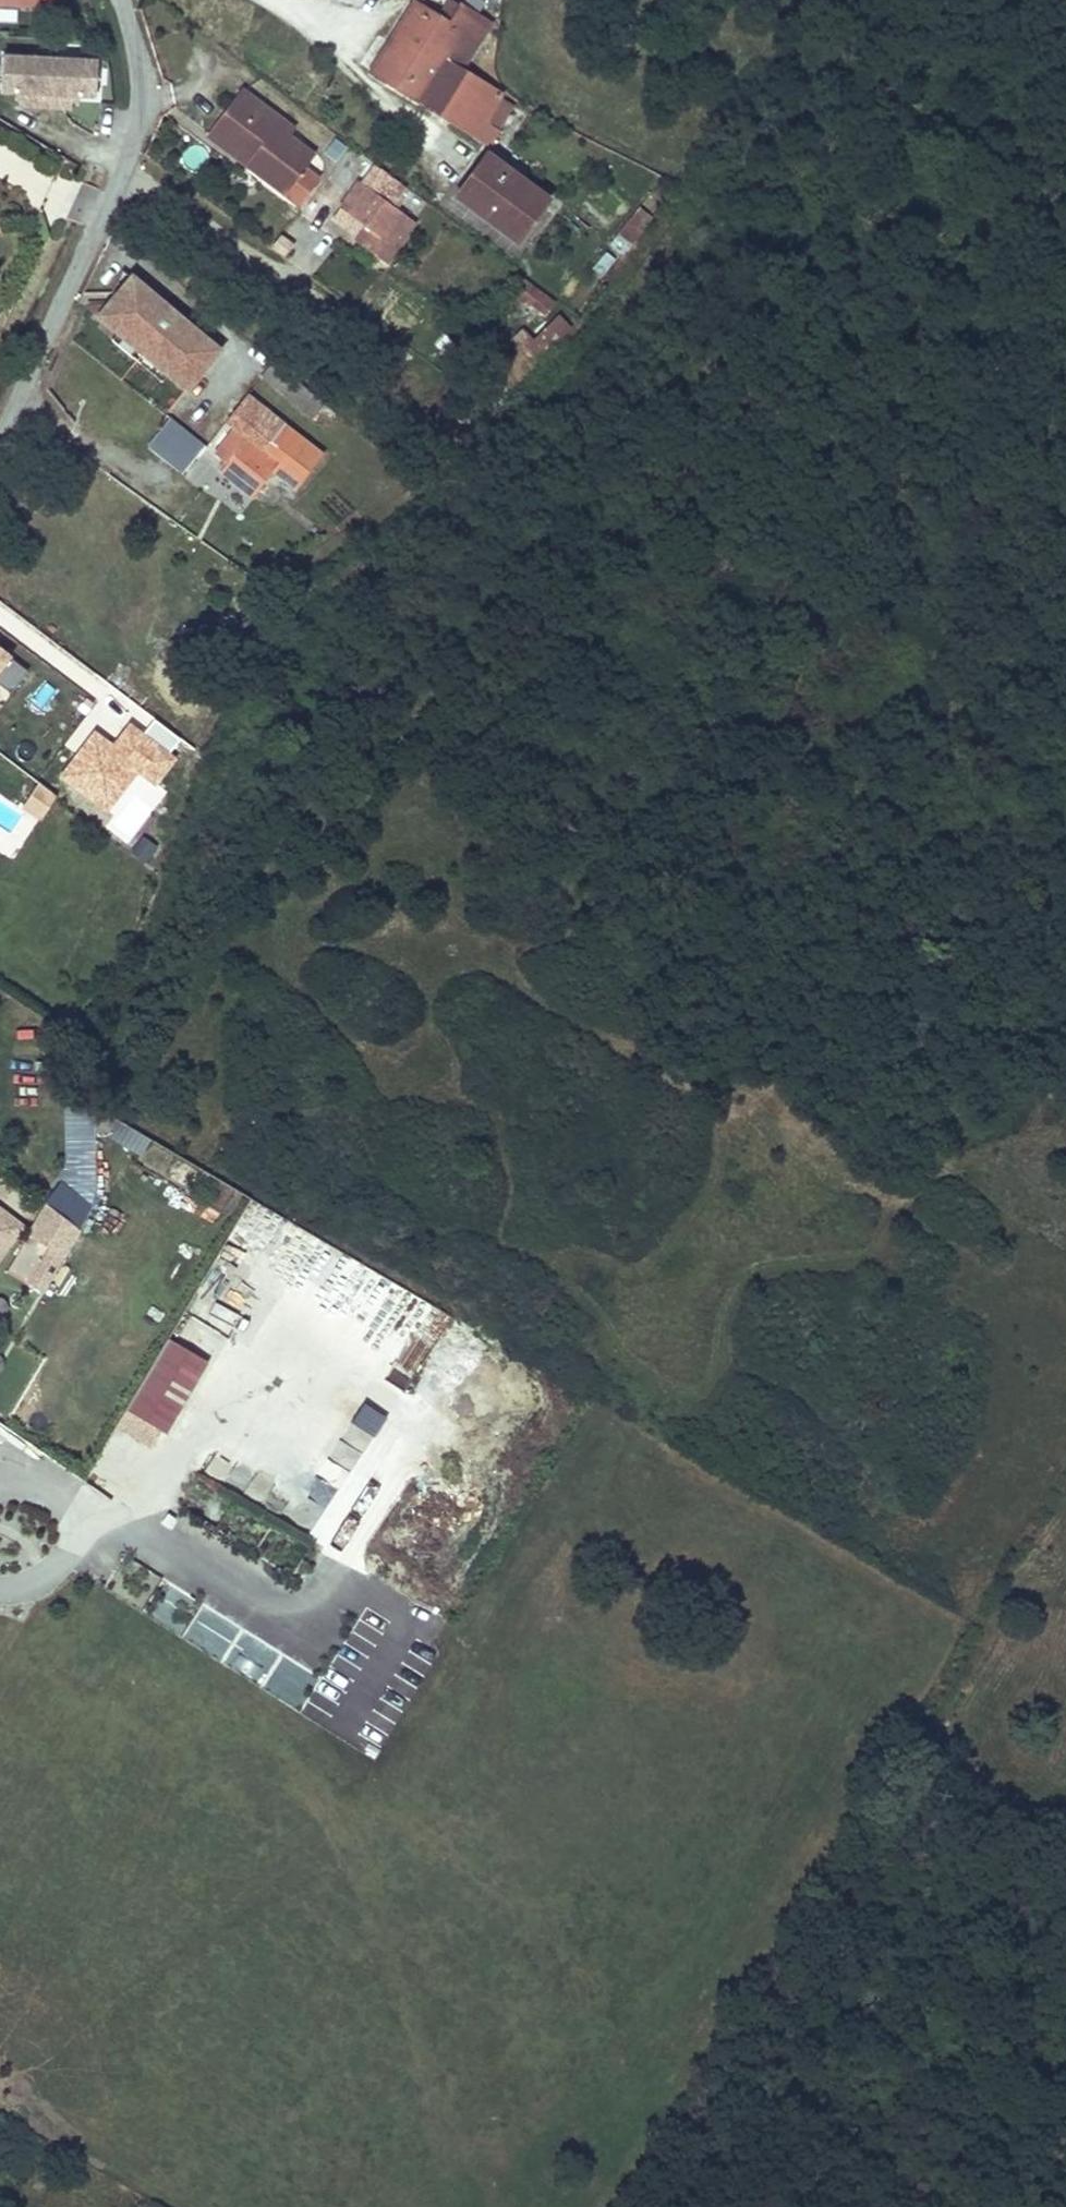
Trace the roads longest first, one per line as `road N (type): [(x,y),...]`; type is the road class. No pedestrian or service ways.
road 1 (residential): [(123,0),(143,85),(136,140),(0,434)]

